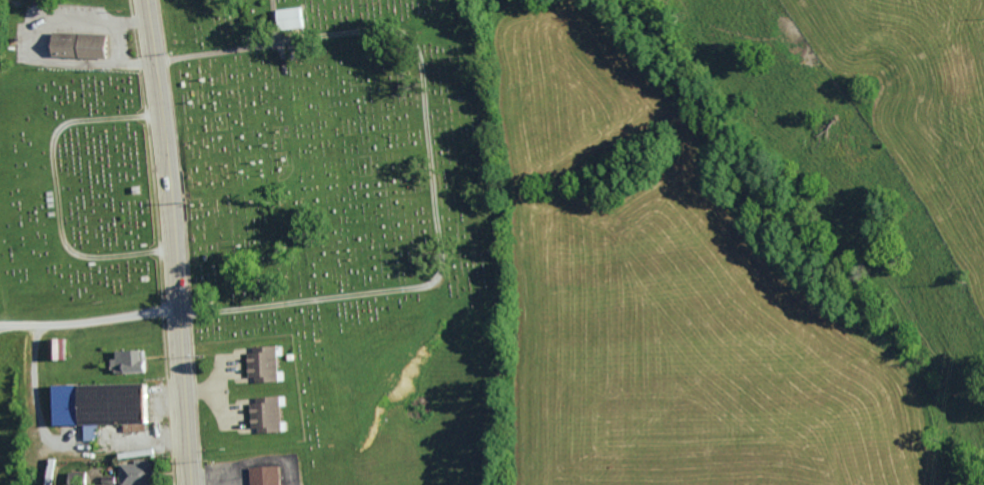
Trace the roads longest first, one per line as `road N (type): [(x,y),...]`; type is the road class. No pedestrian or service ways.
road 1 (primary): [(190,484),(165,130),(147,0)]

